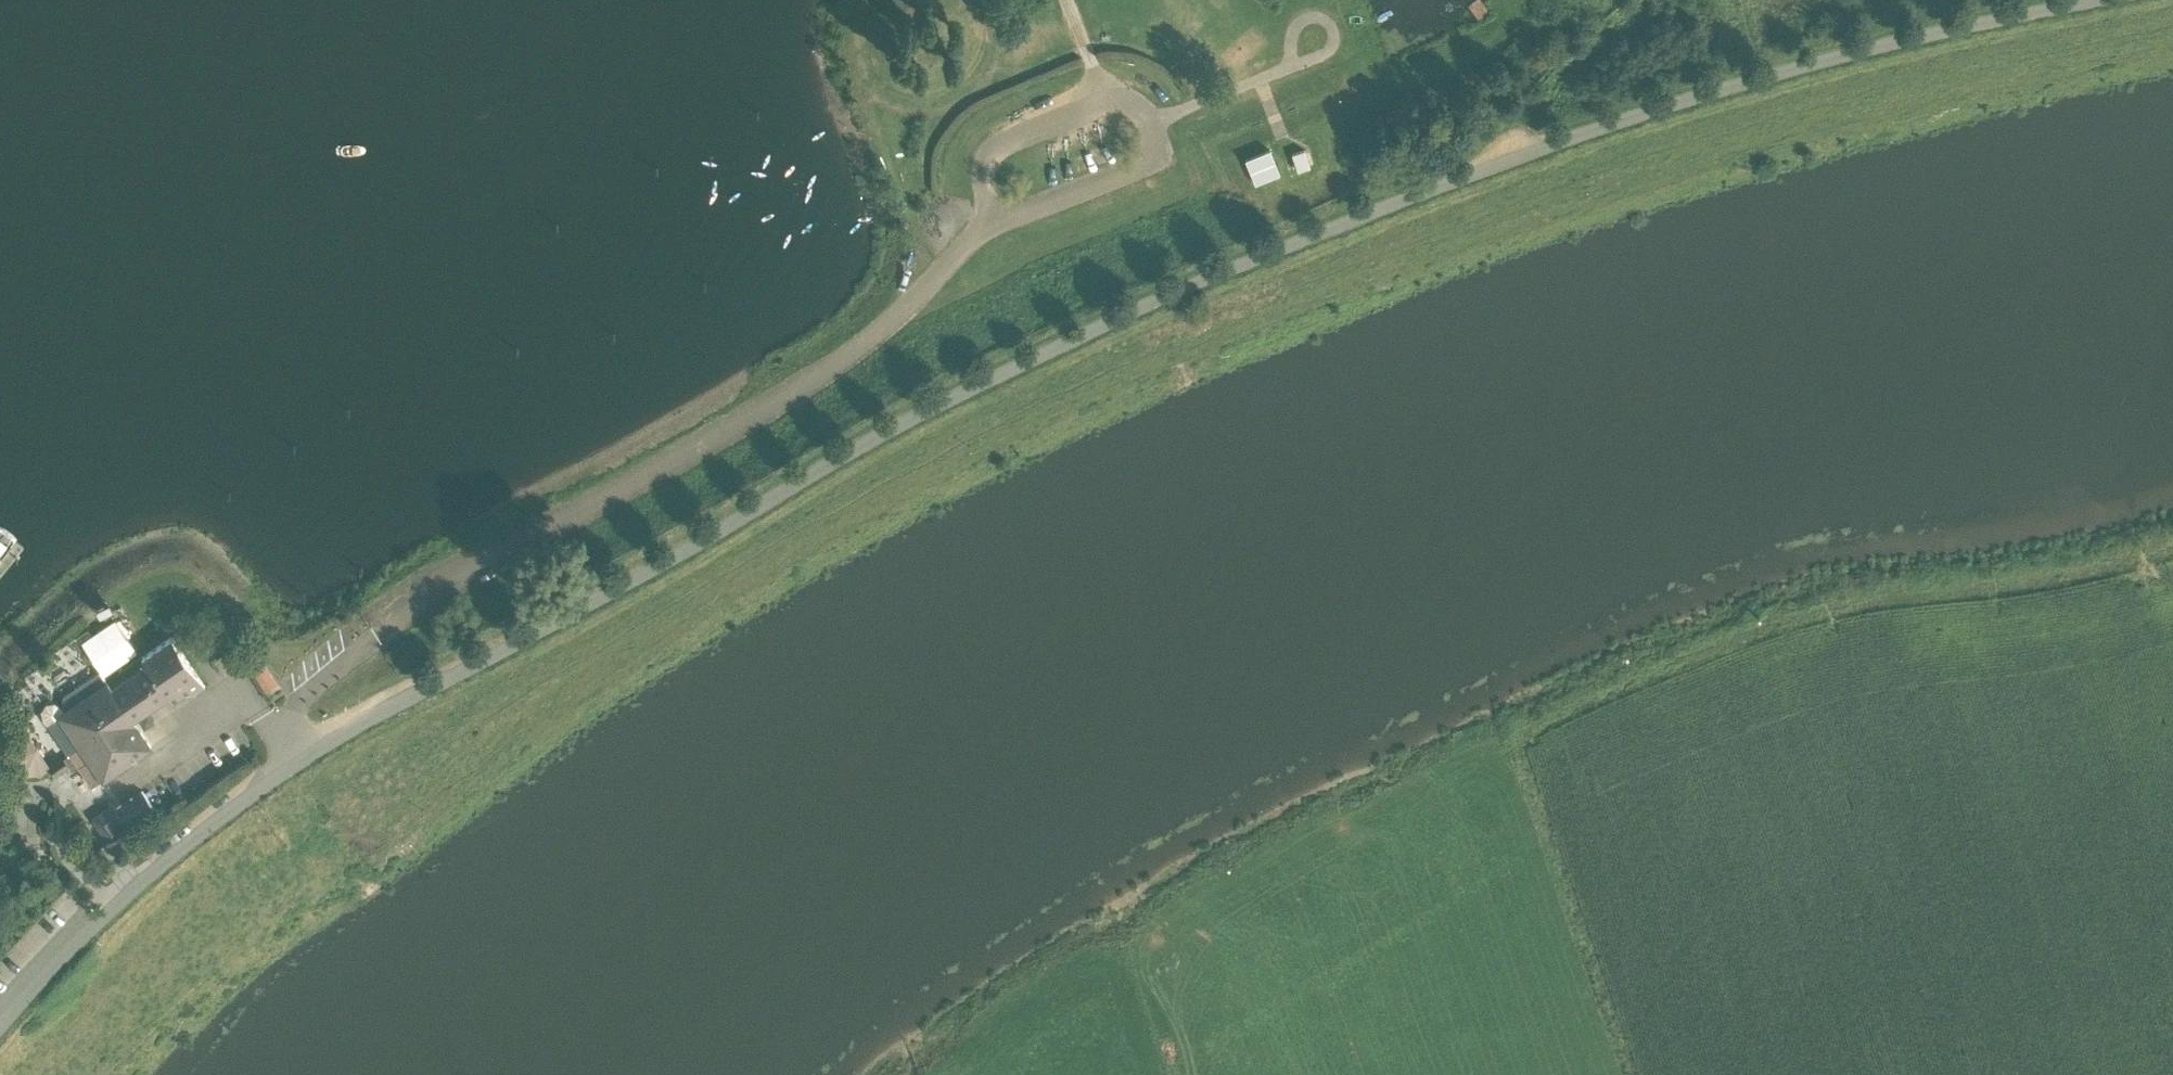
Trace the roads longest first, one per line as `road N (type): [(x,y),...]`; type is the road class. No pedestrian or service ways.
road 1 (unclassified): [(0,1022),(117,899),(314,747),(603,594),(877,430),(1120,312),(1400,196),(1812,60),(2074,0)]

